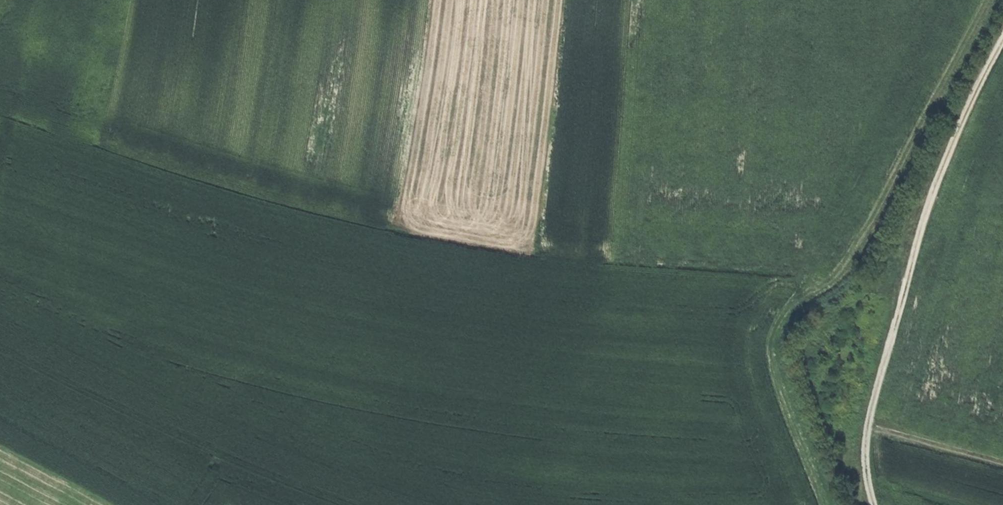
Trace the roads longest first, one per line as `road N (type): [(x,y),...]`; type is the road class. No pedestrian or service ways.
road 1 (track): [(872,504),(865,446),(875,391),(944,156),(1002,39)]

